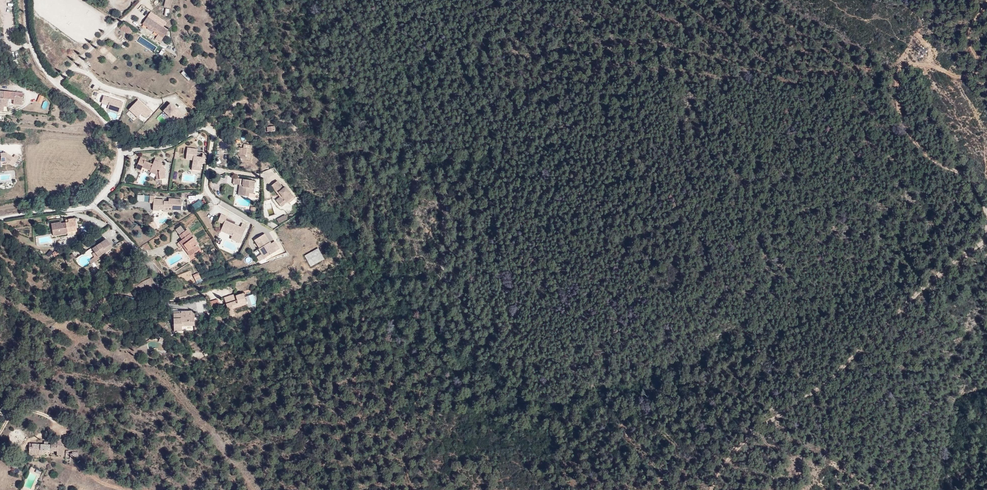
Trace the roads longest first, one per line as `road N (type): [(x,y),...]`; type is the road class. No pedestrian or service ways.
road 1 (unclassified): [(0,217),(93,205),(121,173),(115,133),(46,73),(29,38),(26,0)]
road 2 (track): [(947,269),(883,333),(727,460),(709,489)]
road 3 (track): [(902,62),(898,113),(942,167),(968,174),(986,219),(985,235),(947,269)]
road 4 (track): [(902,62),(973,74),(969,36),(986,2)]

